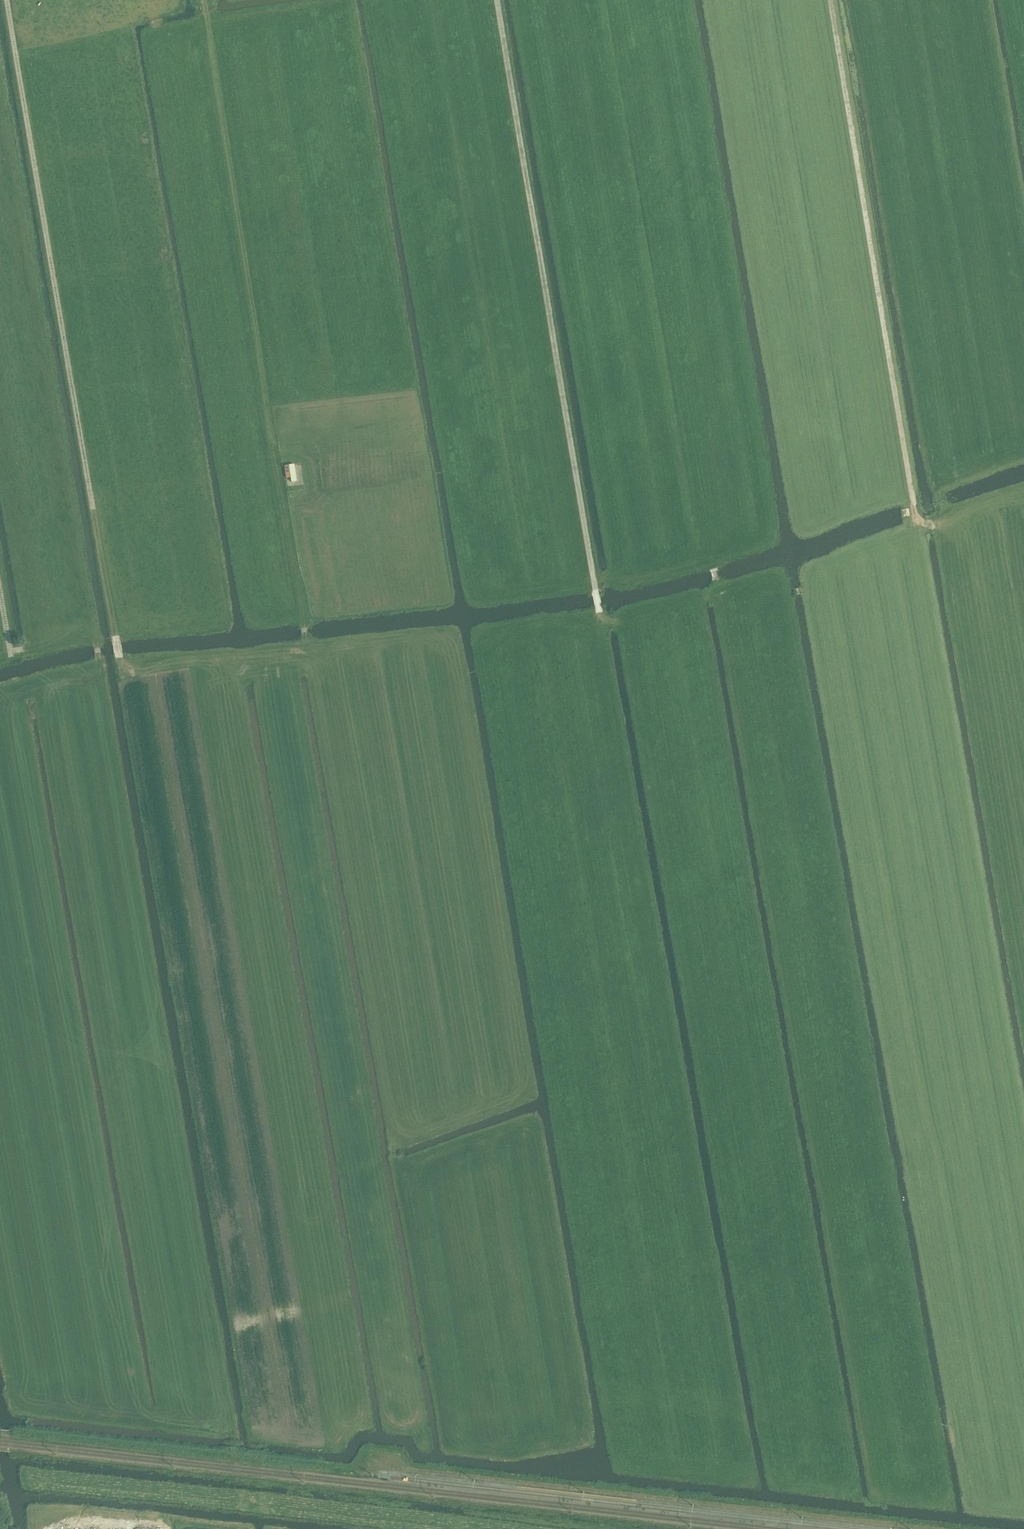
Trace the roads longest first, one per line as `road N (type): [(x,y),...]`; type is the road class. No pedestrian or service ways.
road 1 (track): [(829,0),(917,518),(961,535),(974,556),(1023,854)]
road 2 (track): [(496,0),(599,611),(620,622),(717,594)]
road 3 (track): [(8,0),(126,695)]

